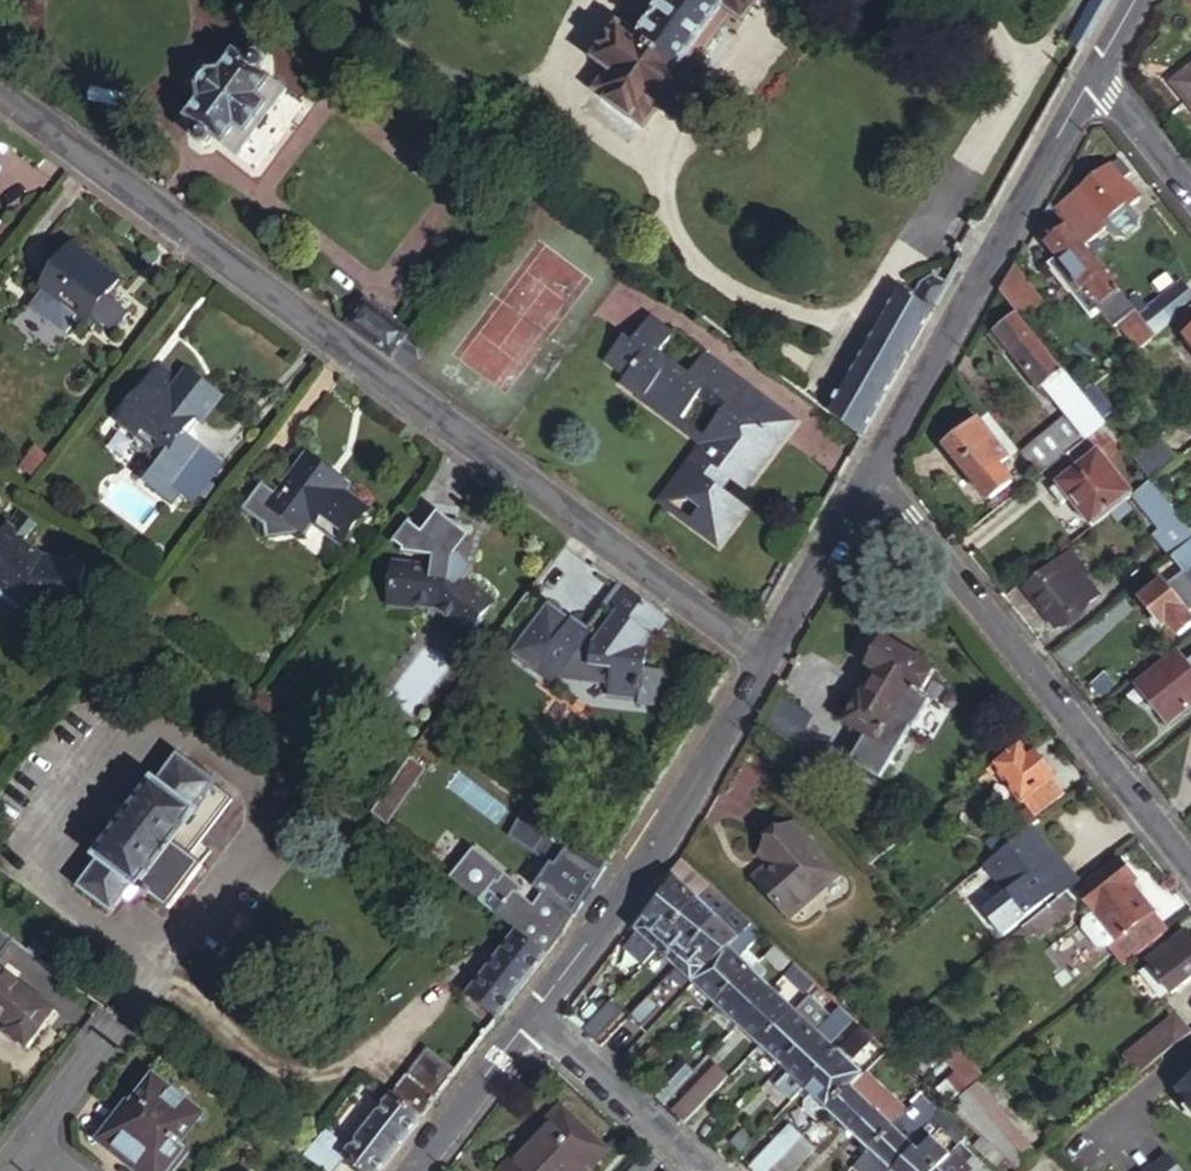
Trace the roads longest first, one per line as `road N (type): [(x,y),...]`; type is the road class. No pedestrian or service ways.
road 1 (residential): [(0,90),(763,660)]
road 2 (residential): [(1190,866),(908,518),(863,478)]
road 3 (residential): [(1085,79),(863,478)]
road 4 (residential): [(763,660),(668,835),(527,1017)]
road 5 (residential): [(699,1170),(527,1017)]
road 6 (residential): [(863,478),(763,660)]
road 7 (residential): [(527,1017),(411,1170)]
road 8 (residential): [(1085,79),(1190,210)]
road 9 (residential): [(22,1137),(110,1020)]

